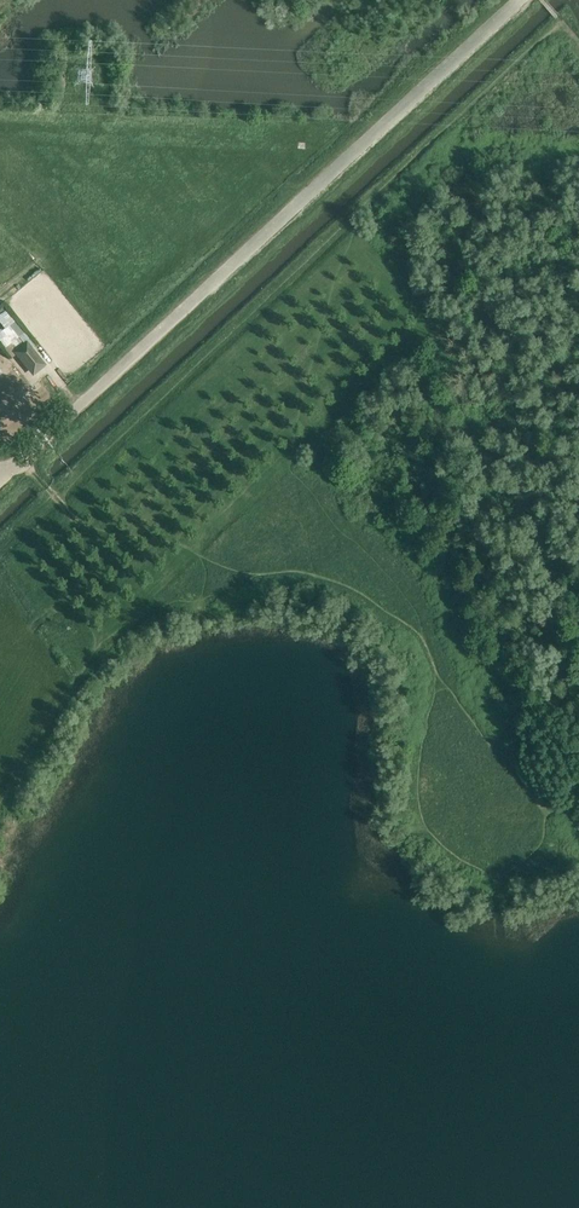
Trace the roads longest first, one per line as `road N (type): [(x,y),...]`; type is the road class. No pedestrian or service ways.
road 1 (track): [(562,22),(61,490),(26,454)]

